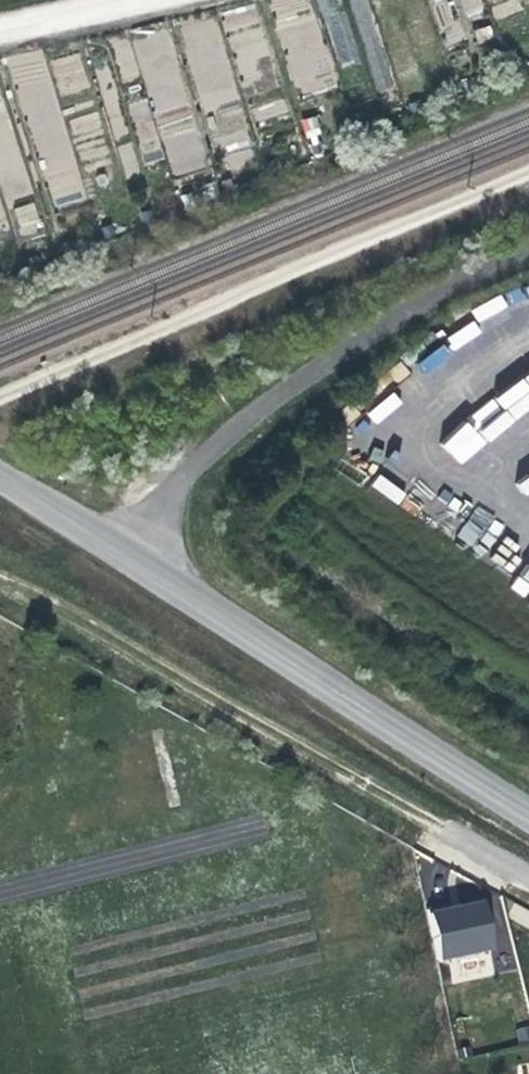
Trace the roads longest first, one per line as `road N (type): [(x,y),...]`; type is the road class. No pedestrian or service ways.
road 1 (tertiary): [(528,814),(0,474)]
road 2 (track): [(528,890),(0,579)]
road 3 (track): [(142,0),(0,30)]

